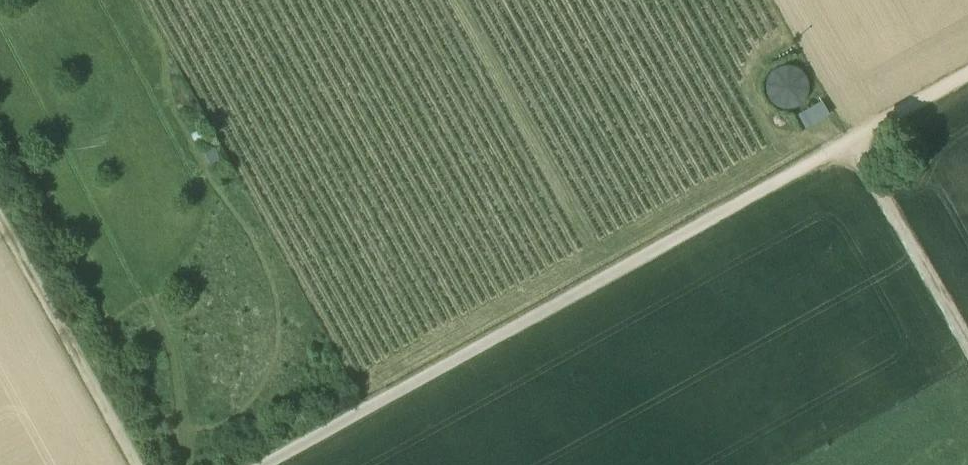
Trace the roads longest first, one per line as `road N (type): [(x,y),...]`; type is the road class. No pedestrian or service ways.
road 1 (track): [(285,464),(967,81)]
road 2 (track): [(0,224),(133,464)]
road 3 (track): [(849,148),(967,356)]

